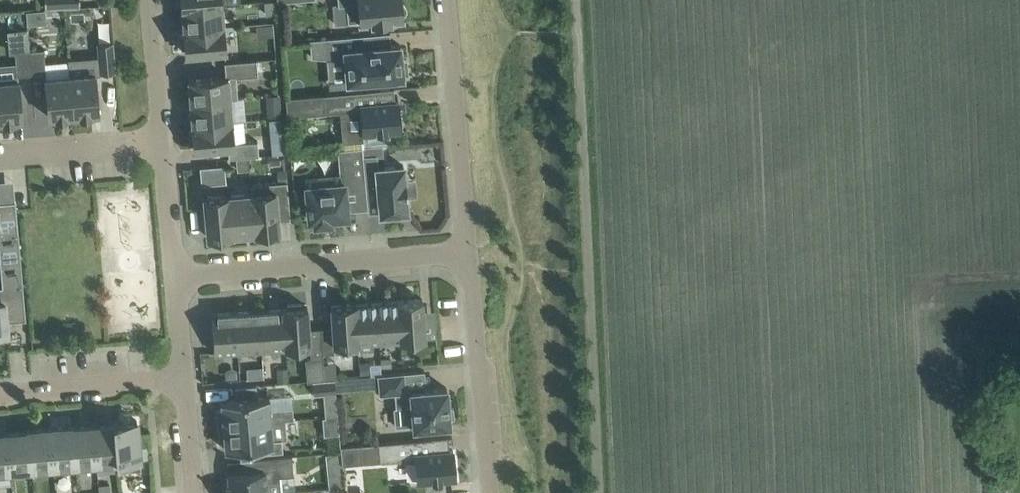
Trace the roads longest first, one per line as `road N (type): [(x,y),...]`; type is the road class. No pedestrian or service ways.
road 1 (residential): [(174,276),(467,254)]
road 2 (residential): [(447,0),(467,254)]
road 3 (residential): [(467,254),(489,492)]
road 4 (residential): [(0,394),(184,378)]
road 5 (residential): [(160,141),(0,156)]
road 6 (residential): [(160,141),(149,0)]
road 7 (residential): [(174,276),(160,141)]

